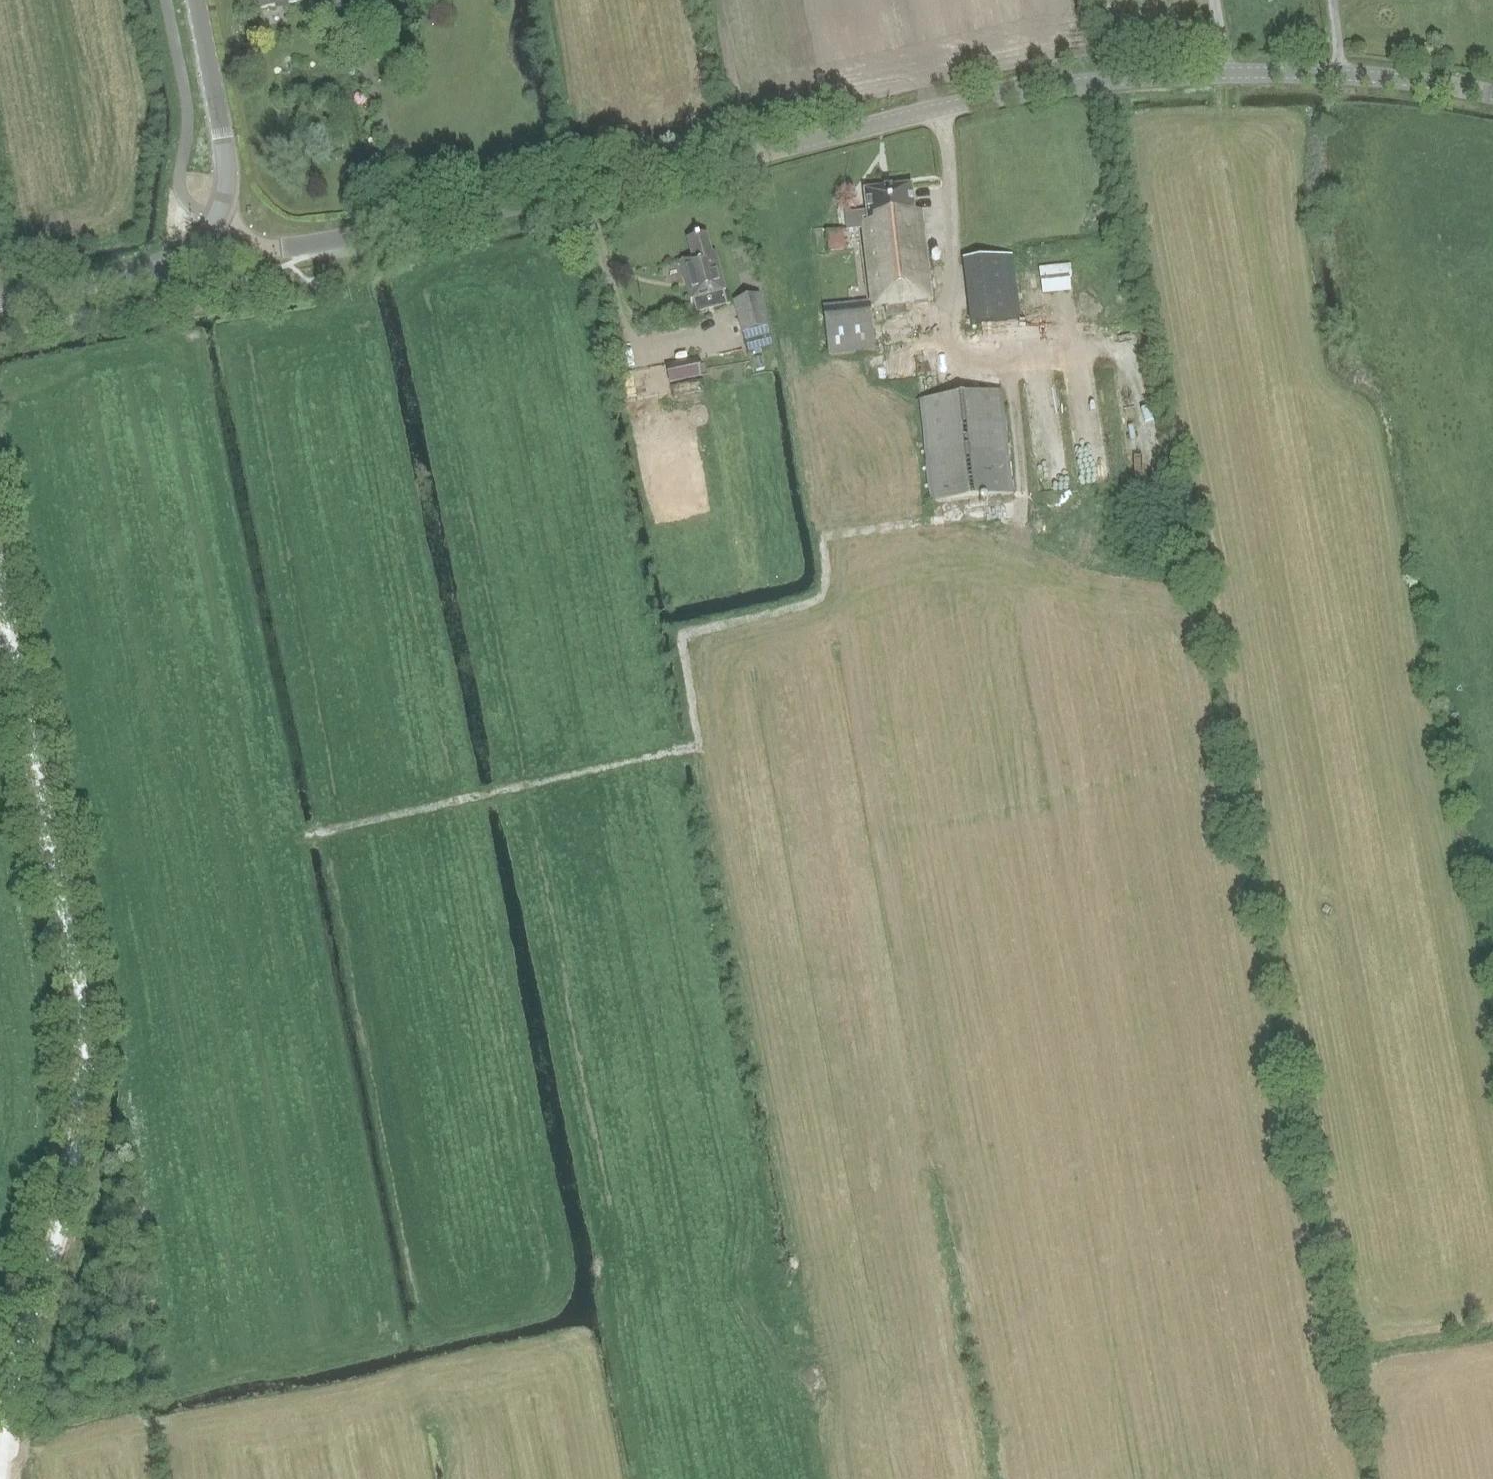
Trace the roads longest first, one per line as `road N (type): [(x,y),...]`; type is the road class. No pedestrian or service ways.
road 1 (tertiary): [(215,223),(261,245),(318,243),(589,192),(998,95),(1093,82),(1284,71),(1492,93)]
road 2 (unclassified): [(1,1478),(11,1393),(75,1154),(85,1064),(78,961),(0,575)]
road 3 (tertiary): [(0,305),(129,278),(189,251),(215,223)]
road 4 (tertiary): [(215,223),(228,178),(225,149),(197,0)]

